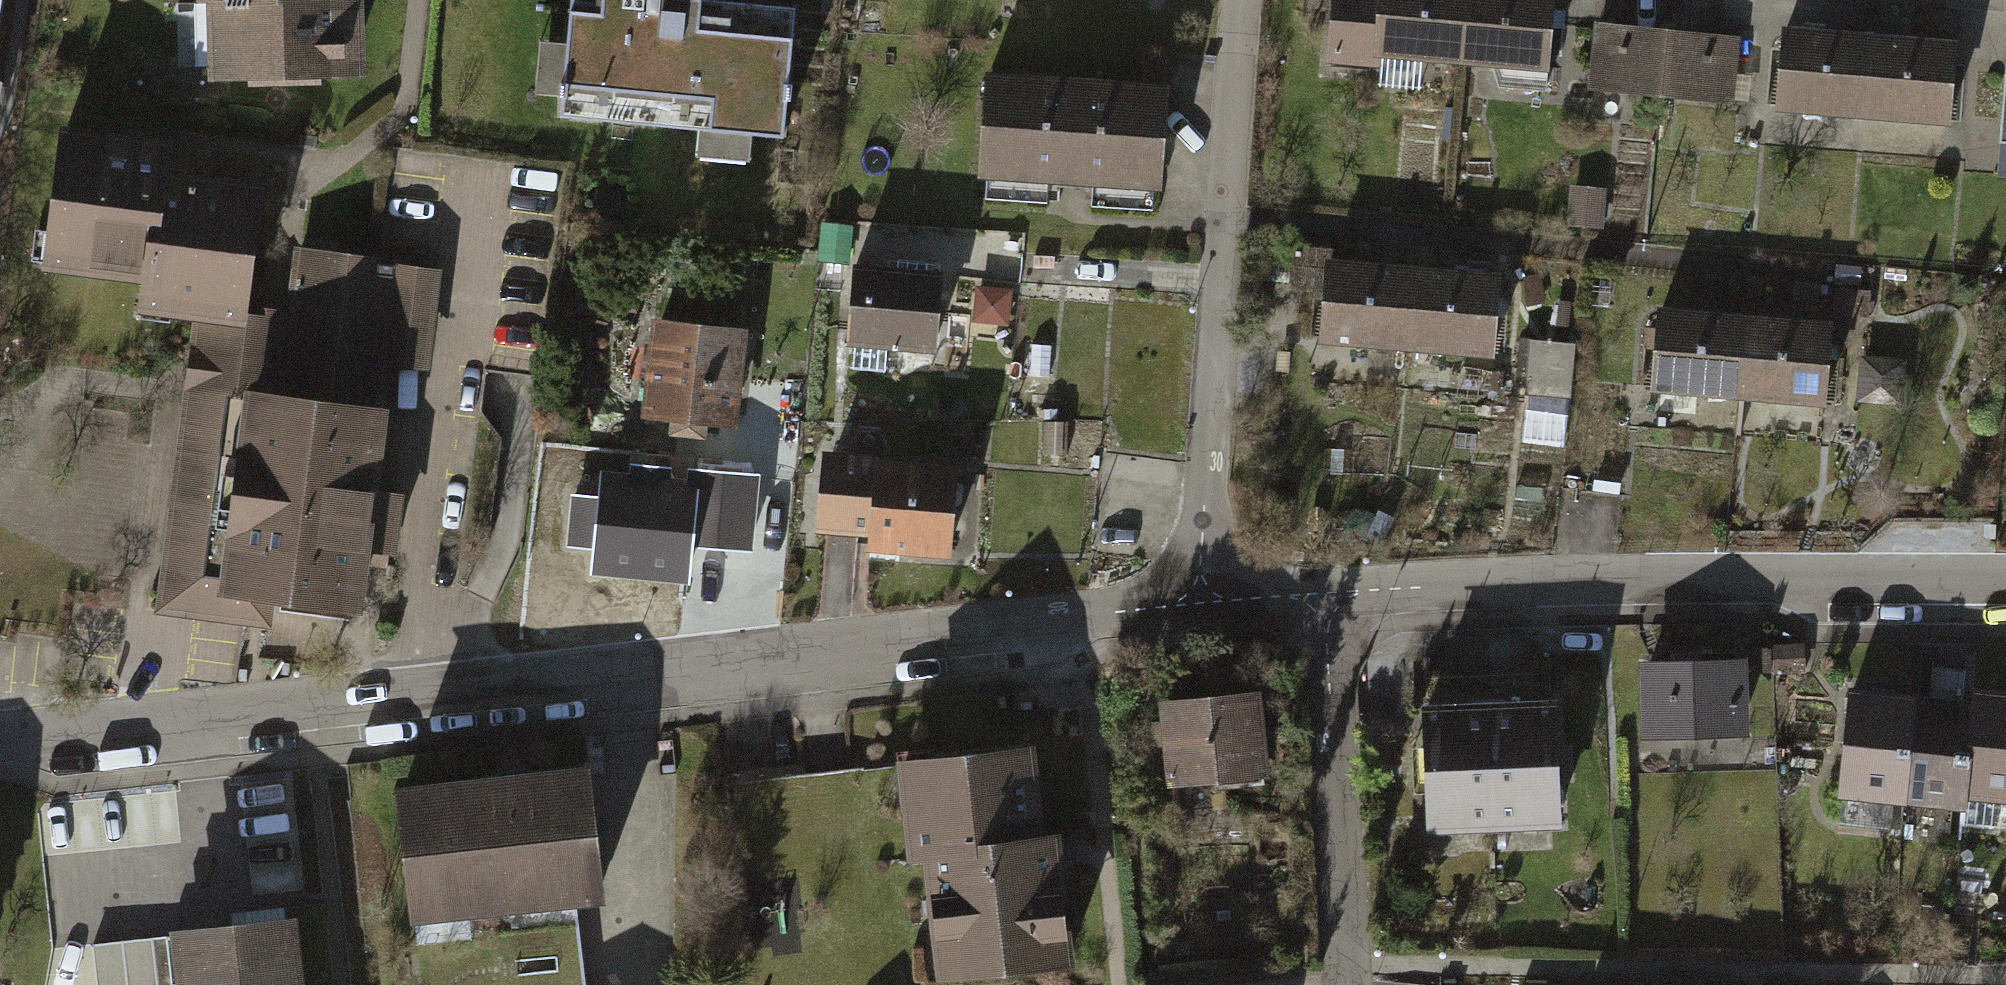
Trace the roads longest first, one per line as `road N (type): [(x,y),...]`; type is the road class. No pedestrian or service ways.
road 1 (residential): [(0,740),(1201,614)]
road 2 (residential): [(1332,598),(1683,584),(2005,587)]
road 3 (residential): [(1243,0),(1201,614)]
road 4 (residential): [(1332,598),(1347,984)]
road 5 (residential): [(1201,614),(1332,598)]

